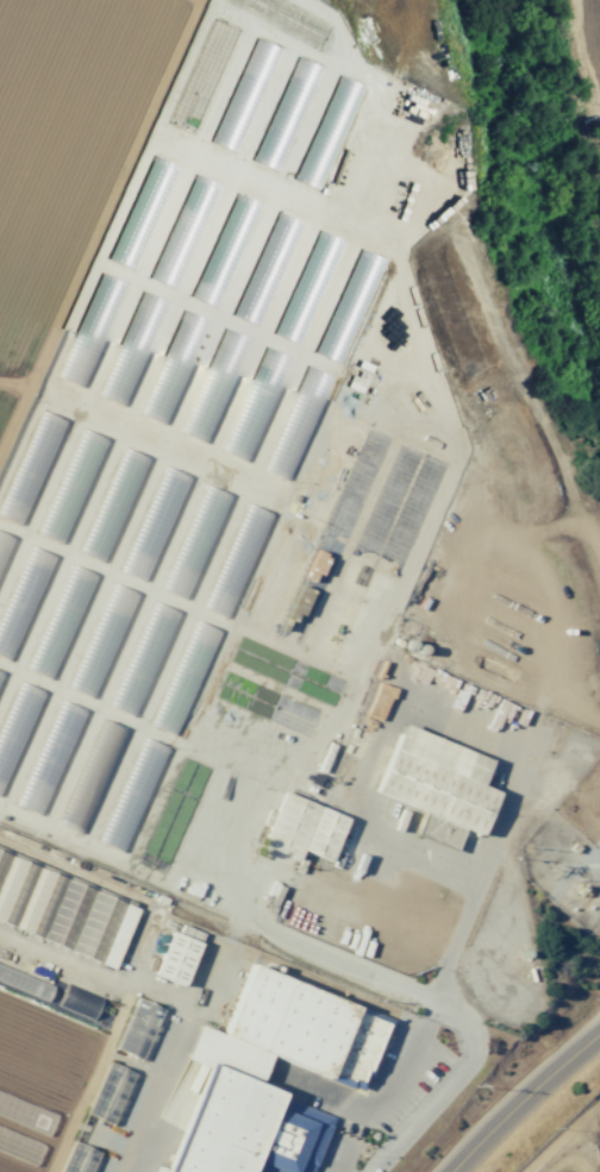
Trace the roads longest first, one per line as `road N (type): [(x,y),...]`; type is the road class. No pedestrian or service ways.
road 1 (tertiary): [(453,1171),(599,1040)]

